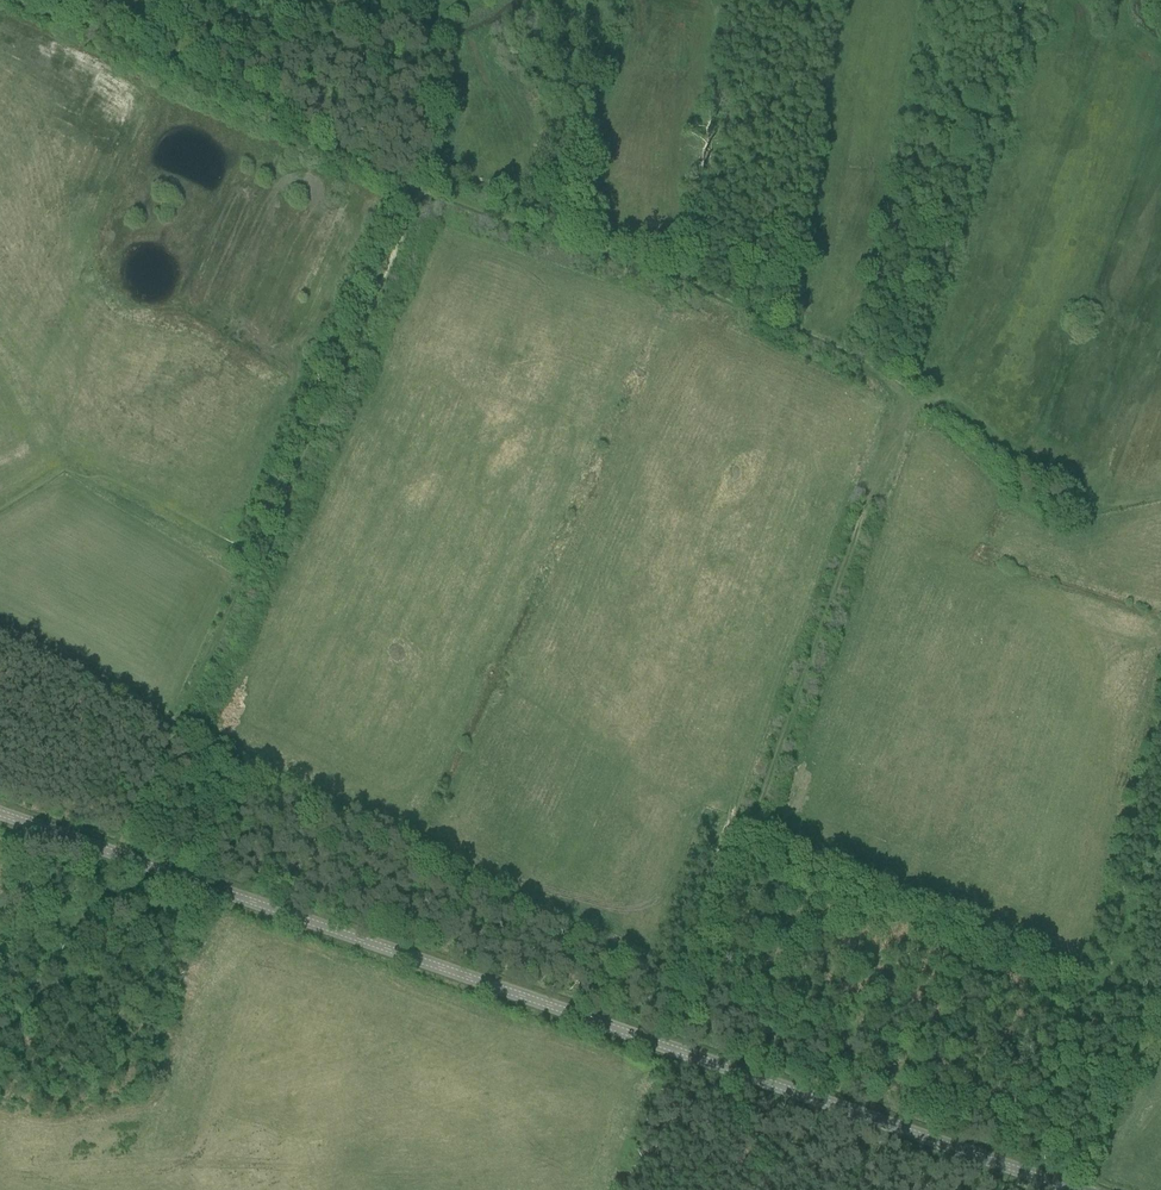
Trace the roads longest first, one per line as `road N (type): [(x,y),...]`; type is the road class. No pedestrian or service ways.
road 1 (tertiary): [(970,1154),(0,813)]
road 2 (track): [(651,1042),(741,831),(903,386)]
road 3 (track): [(414,180),(679,273),(863,358),(903,386)]
road 4 (track): [(31,0),(175,61),(414,180)]
road 5 (track): [(414,180),(252,555)]
road 6 (track): [(252,555),(116,854)]

